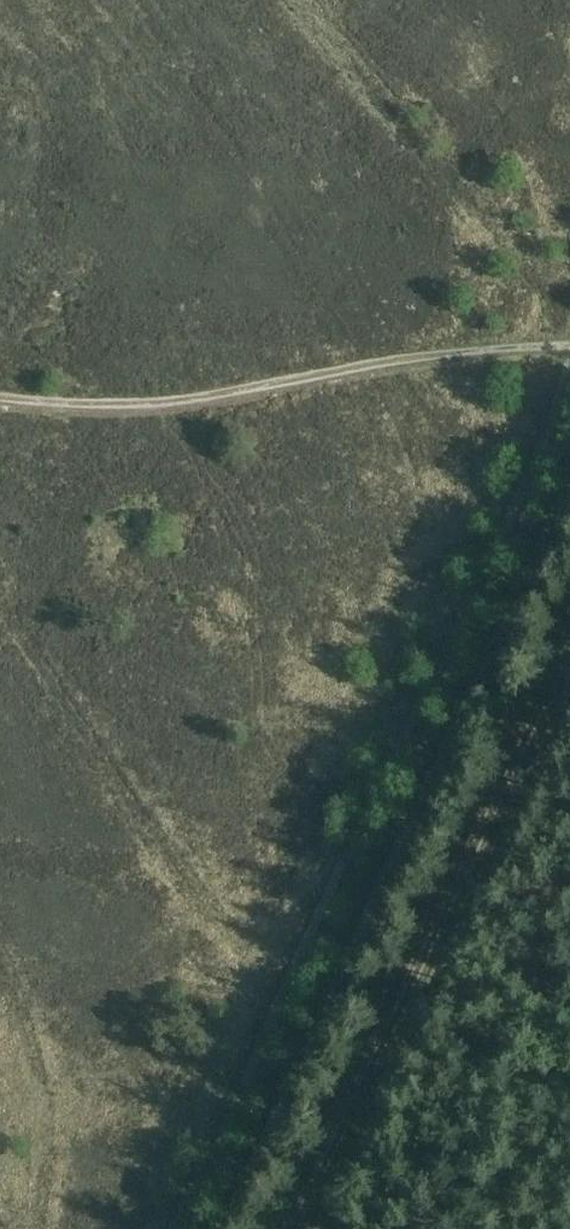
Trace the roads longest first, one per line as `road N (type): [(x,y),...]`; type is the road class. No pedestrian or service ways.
road 1 (track): [(171,1228),(514,507),(569,364)]
road 2 (track): [(569,643),(294,1228)]
road 3 (track): [(569,346),(397,361),(163,402),(0,399)]

